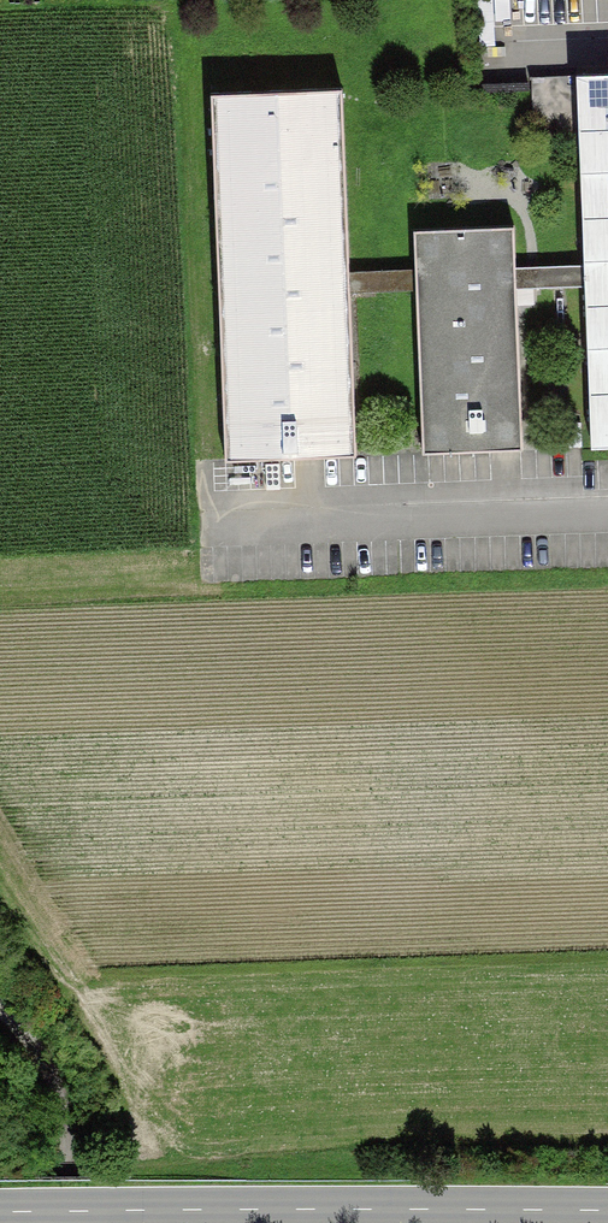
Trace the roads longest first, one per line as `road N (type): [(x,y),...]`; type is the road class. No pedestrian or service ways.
road 1 (primary): [(607,1211),(0,1214)]
road 2 (track): [(0,1005),(40,1050),(65,1104),(74,1222)]

